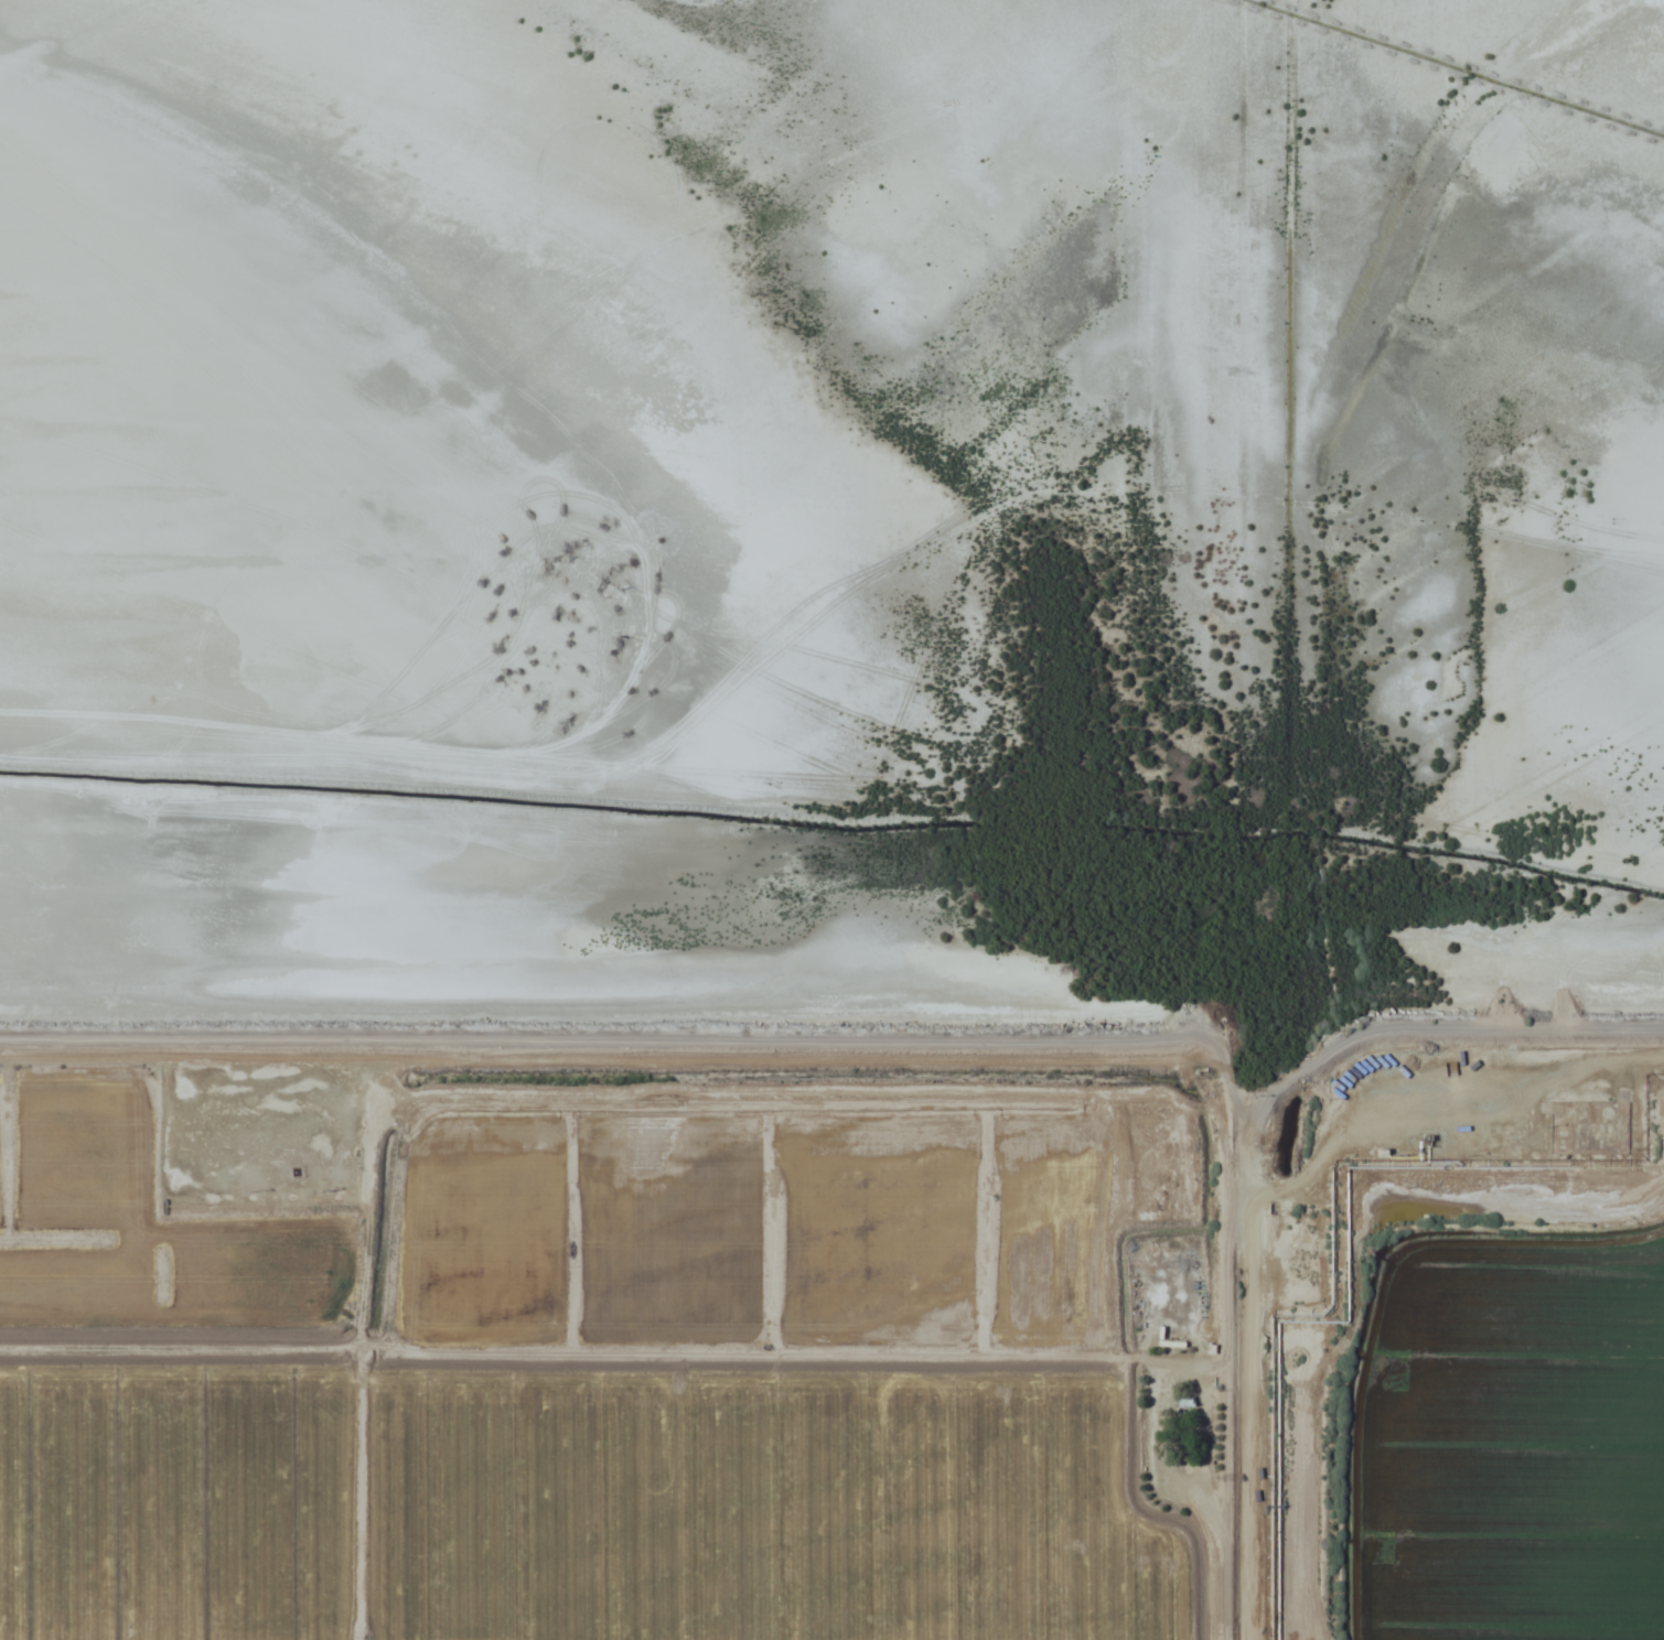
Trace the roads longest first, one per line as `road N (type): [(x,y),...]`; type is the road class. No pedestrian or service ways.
road 1 (track): [(1245,1639),(1242,1070)]

